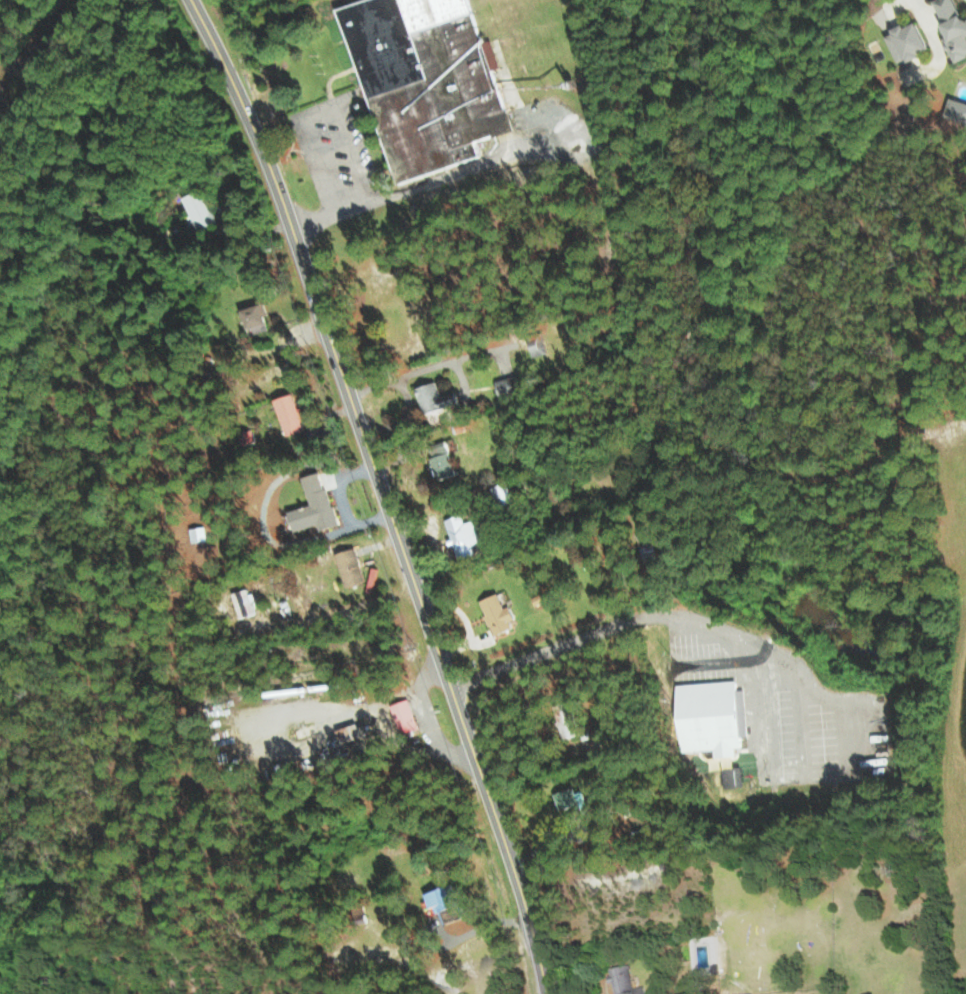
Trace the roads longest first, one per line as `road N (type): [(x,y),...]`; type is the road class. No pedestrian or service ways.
road 1 (secondary): [(547,993),(528,909),(261,152),(185,0)]

